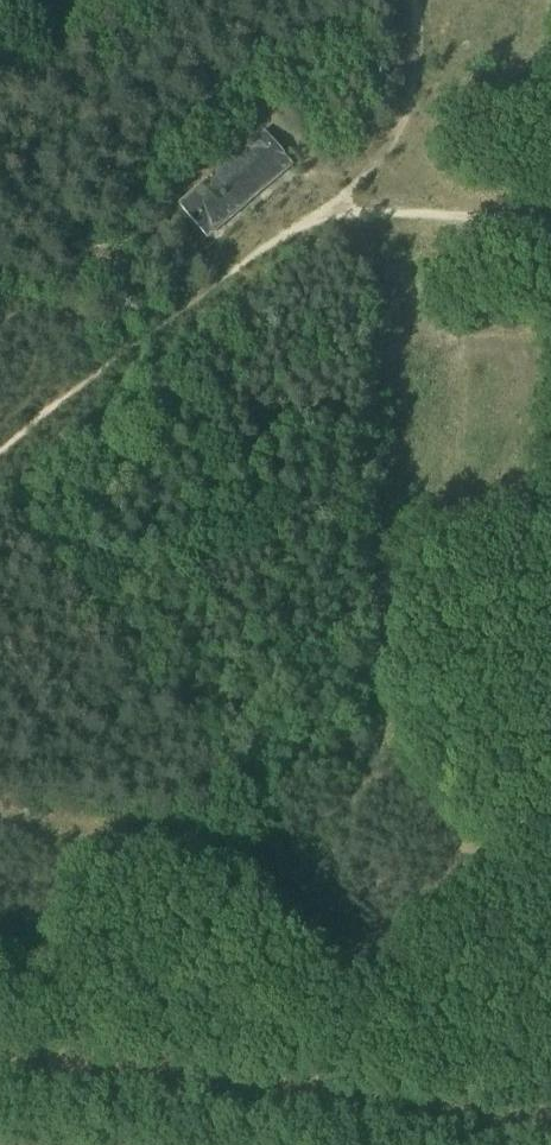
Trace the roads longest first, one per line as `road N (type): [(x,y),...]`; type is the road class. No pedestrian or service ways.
road 1 (track): [(0,802),(259,833),(389,756),(415,314),(408,119)]
road 2 (track): [(0,460),(303,205),(550,220)]
road 3 (track): [(417,0),(408,119),(303,205)]

